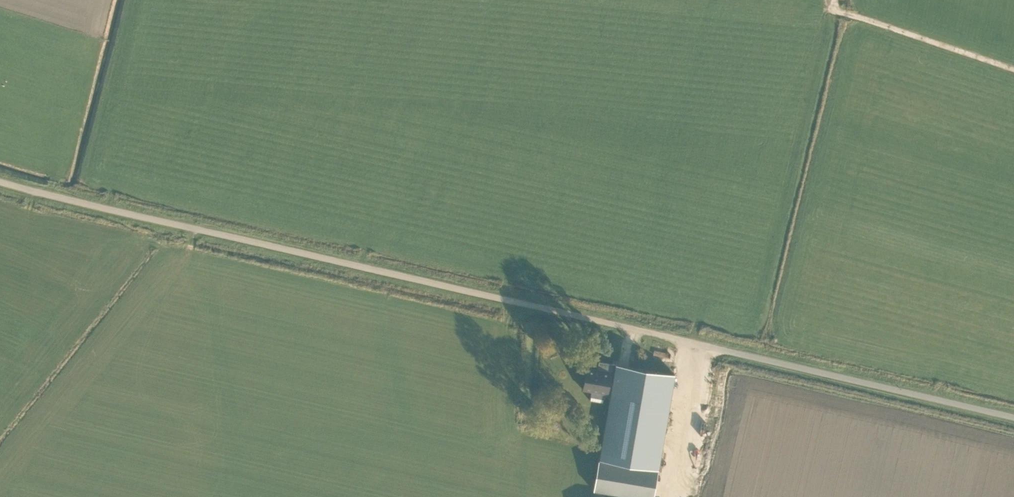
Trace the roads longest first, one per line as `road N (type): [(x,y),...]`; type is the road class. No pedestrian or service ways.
road 1 (unclassified): [(1013,418),(0,179)]

